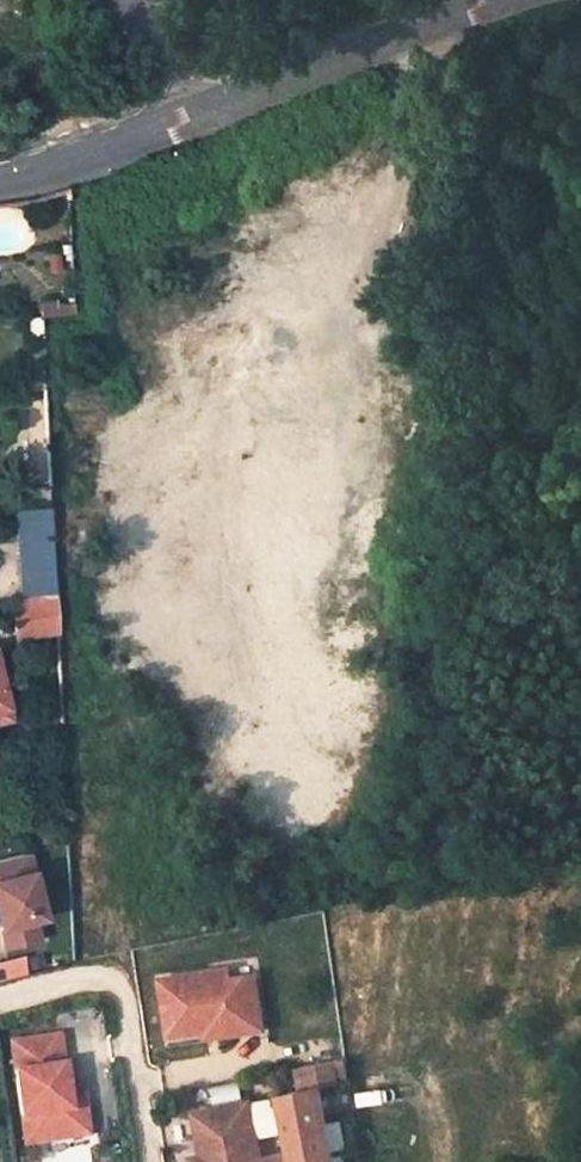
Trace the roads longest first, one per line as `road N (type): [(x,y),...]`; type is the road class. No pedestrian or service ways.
road 1 (unclassified): [(0,183),(78,164),(495,0)]
road 2 (residential): [(150,1161),(117,978),(0,1007)]

